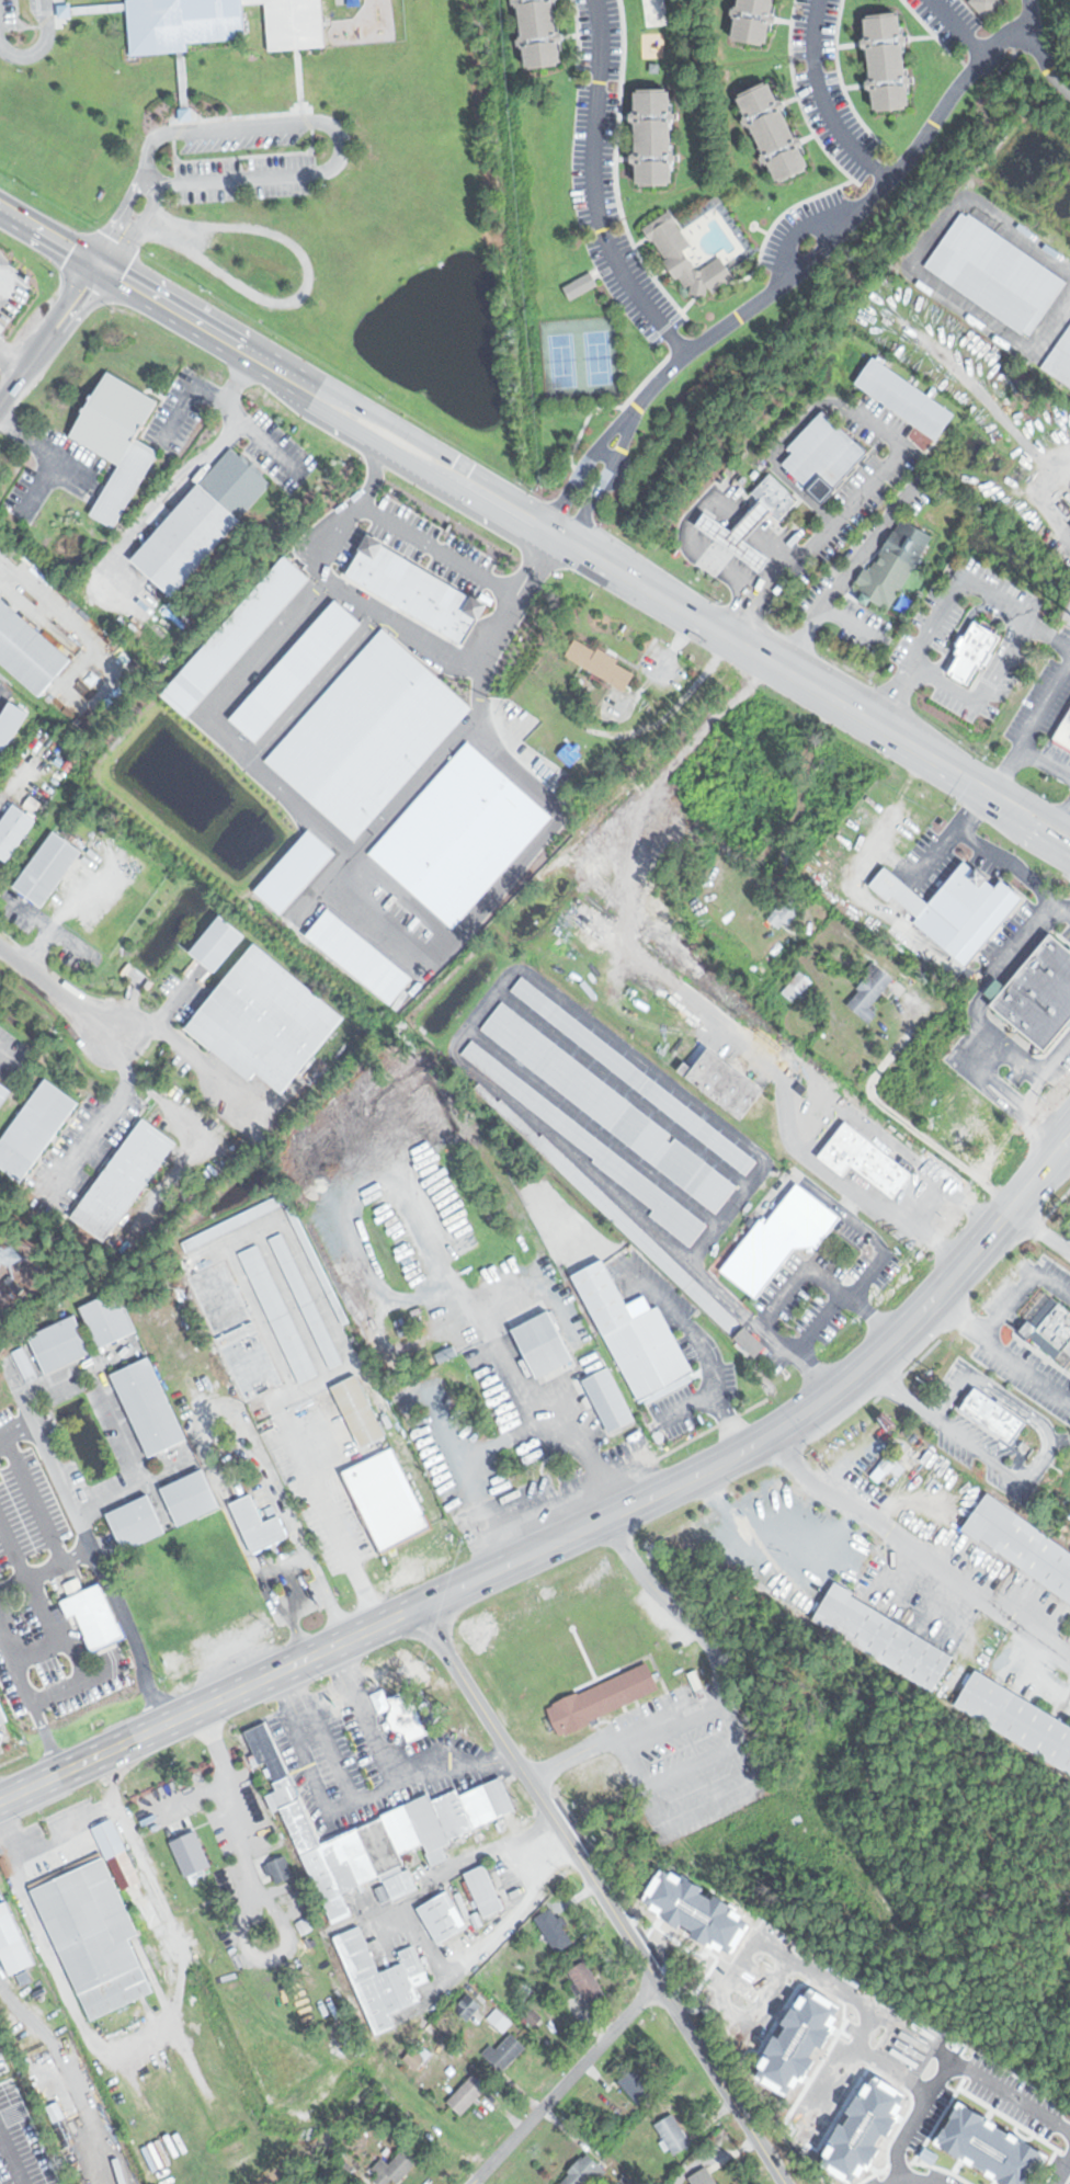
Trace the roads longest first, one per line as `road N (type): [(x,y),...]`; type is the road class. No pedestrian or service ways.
road 1 (primary): [(0,1800),(777,1432),(901,1333),(1040,1172)]
road 2 (tertiary): [(417,1605),(785,2183)]
road 3 (residential): [(1050,2183),(1069,2142),(765,1942),(731,1960),(662,1932),(635,1944)]
road 4 (secondary): [(266,361),(560,536)]
road 5 (residential): [(659,1982),(470,2183)]
road 6 (secondary): [(104,264),(266,361)]
road 7 (residential): [(0,401),(104,264)]
road 8 (residential): [(0,947),(115,1036)]
road 9 (secondary): [(763,658),(879,727)]
road 10 (secondary): [(879,727),(994,795)]
road 11 (secondary): [(627,577),(732,639)]

